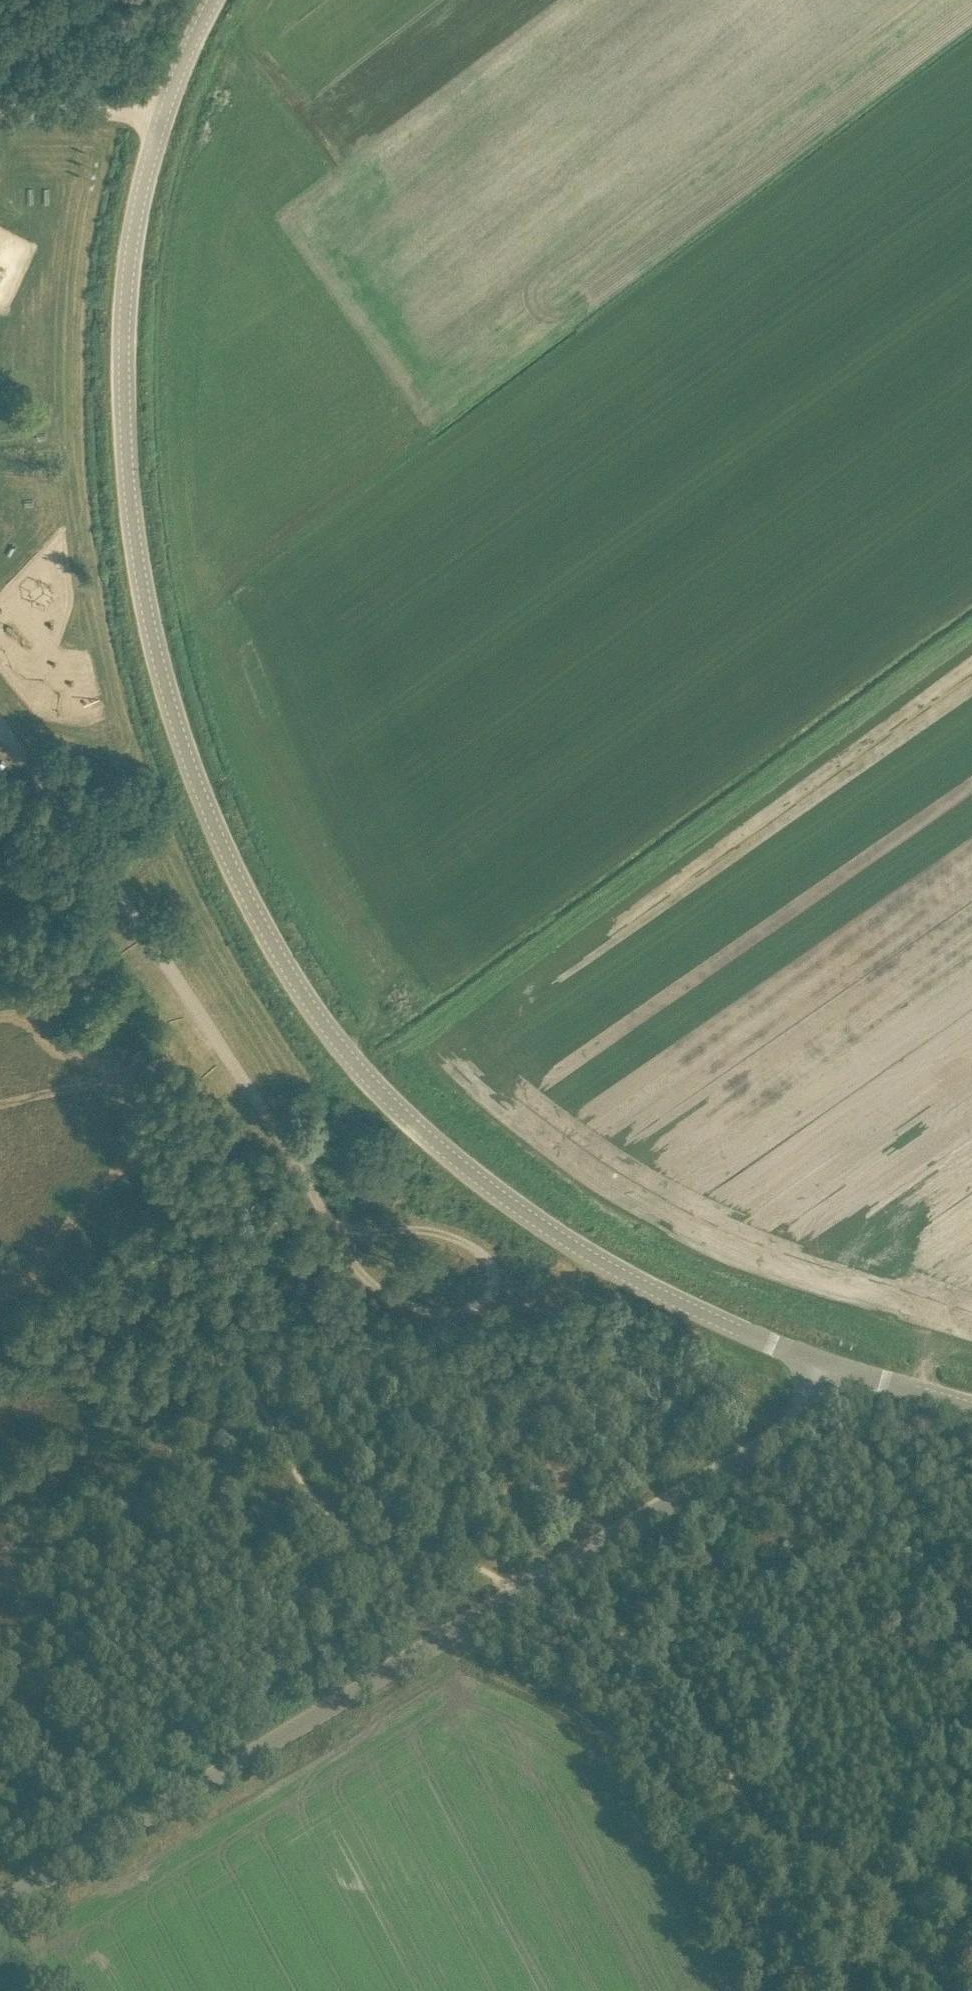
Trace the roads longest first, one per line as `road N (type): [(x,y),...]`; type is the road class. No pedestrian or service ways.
road 1 (tertiary): [(838,1367),(678,1300),(601,1258),(453,1153),(384,1086),(255,917),(164,682),(129,518),(120,415),(129,246),(159,117),(209,0)]
road 2 (unclassified): [(0,1914),(764,1461),(797,1430),(838,1367)]
road 3 (track): [(308,1185),(147,924),(0,714)]
road 4 (track): [(455,1645),(566,1704),(732,1842),(822,1990)]
road 5 (track): [(601,1258),(524,1306),(454,1314),(399,1293),(356,1259),(308,1185)]
road 6 (tertiary): [(971,1407),(838,1367)]

